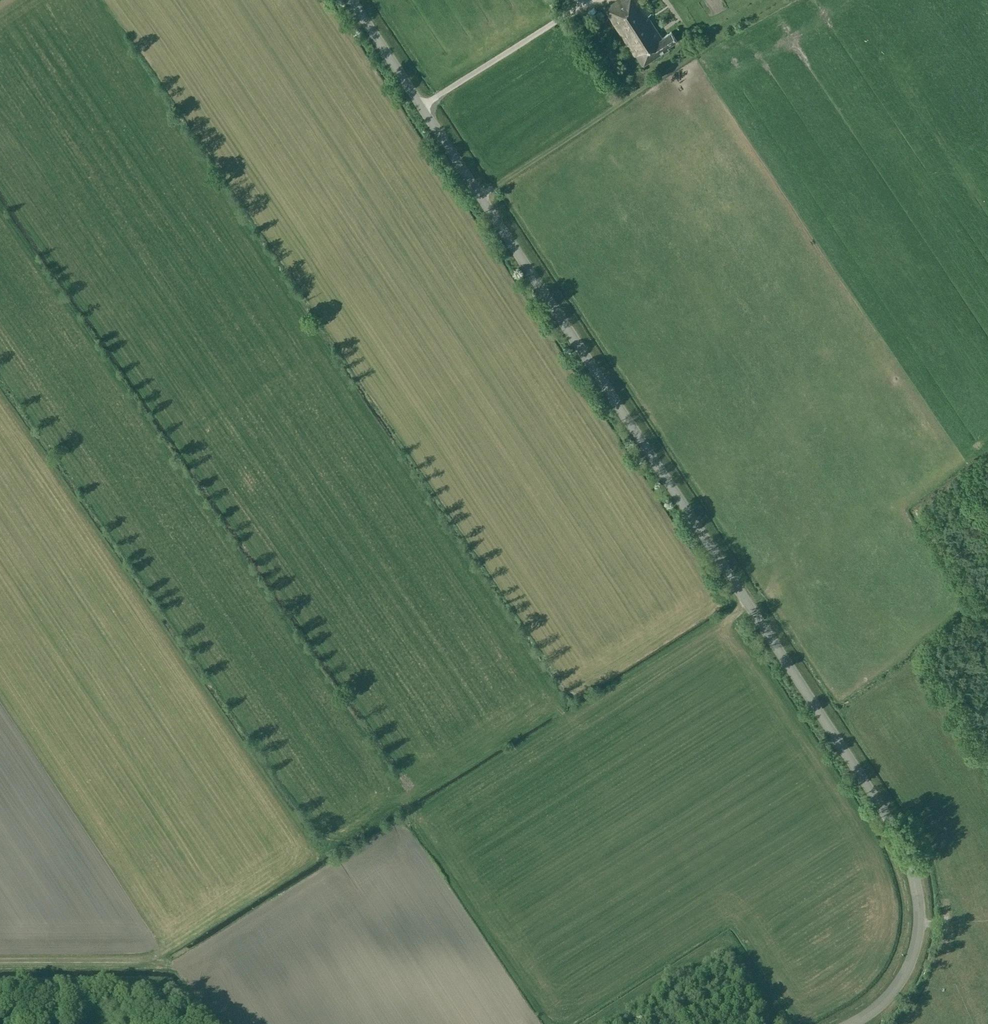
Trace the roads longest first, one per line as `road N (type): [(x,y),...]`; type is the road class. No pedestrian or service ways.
road 1 (tertiary): [(849,1023),(888,998),(914,949),(917,878),(908,854),(352,0)]

